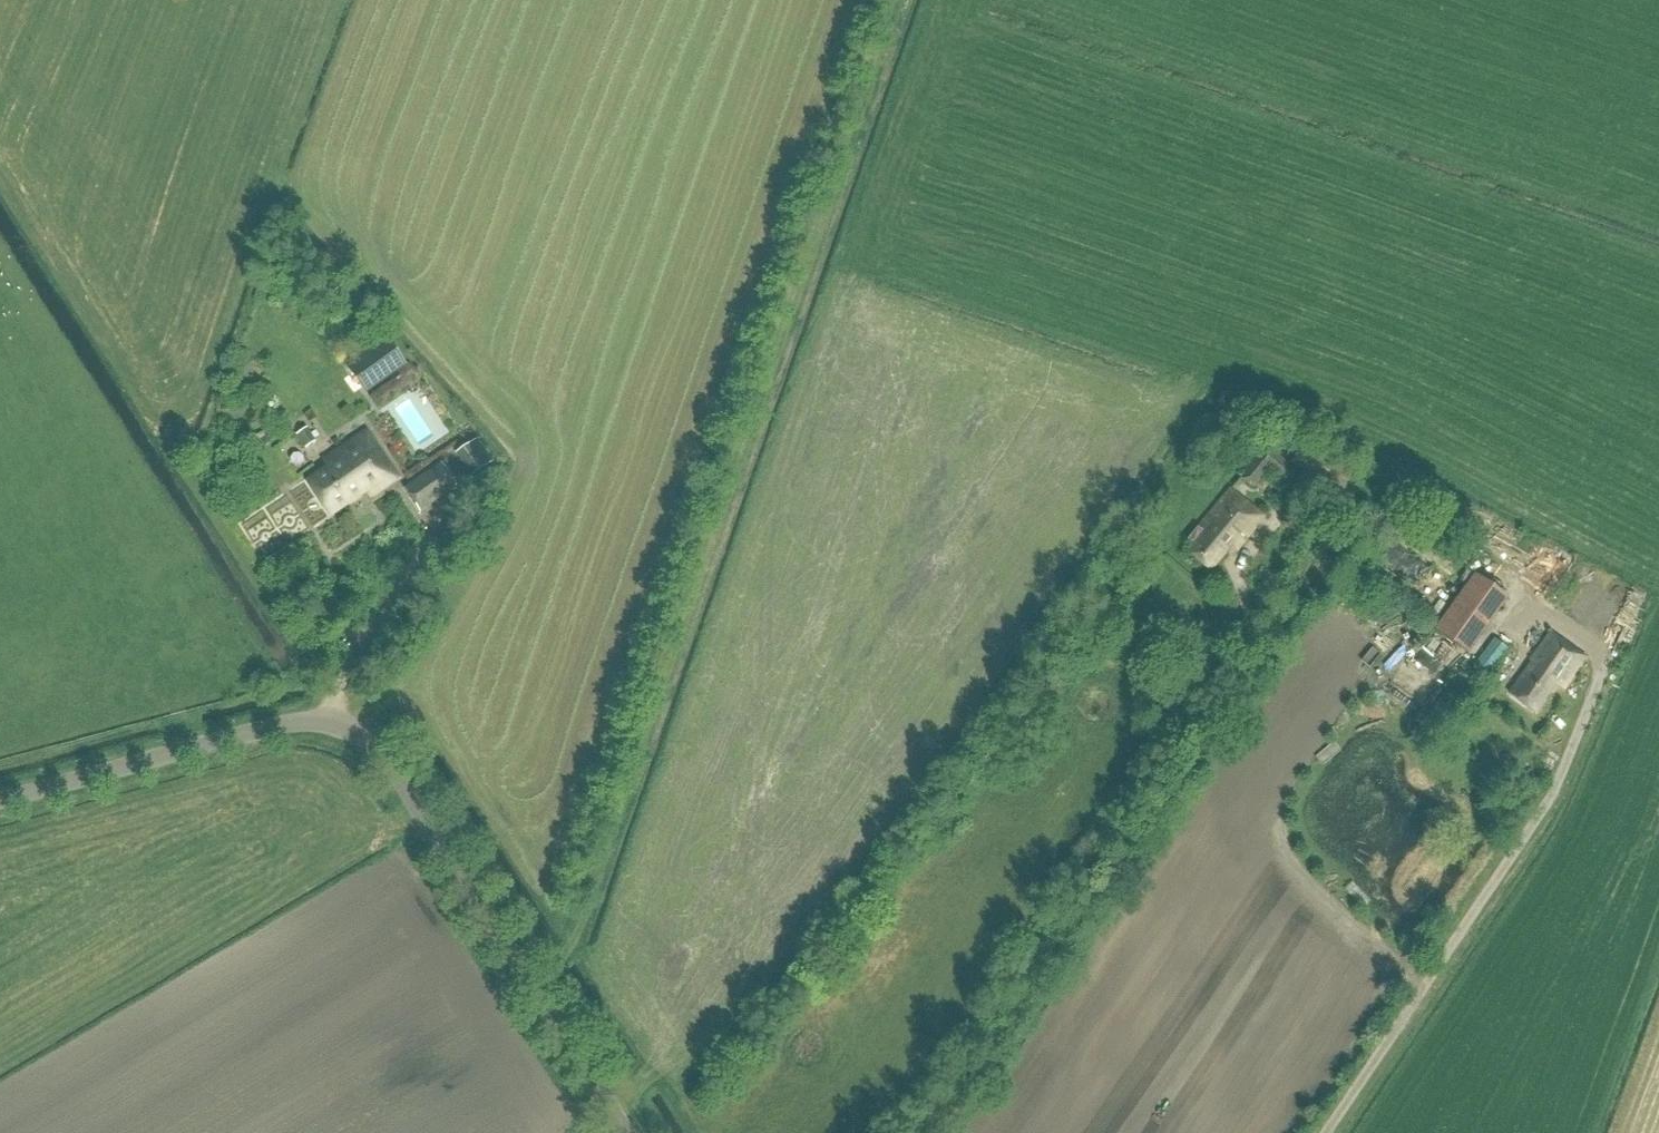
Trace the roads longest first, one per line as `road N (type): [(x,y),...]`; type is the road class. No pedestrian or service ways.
road 1 (track): [(901,0),(568,952),(531,986)]
road 2 (unclassified): [(627,1132),(381,756),(348,728),(282,725),(0,801)]

